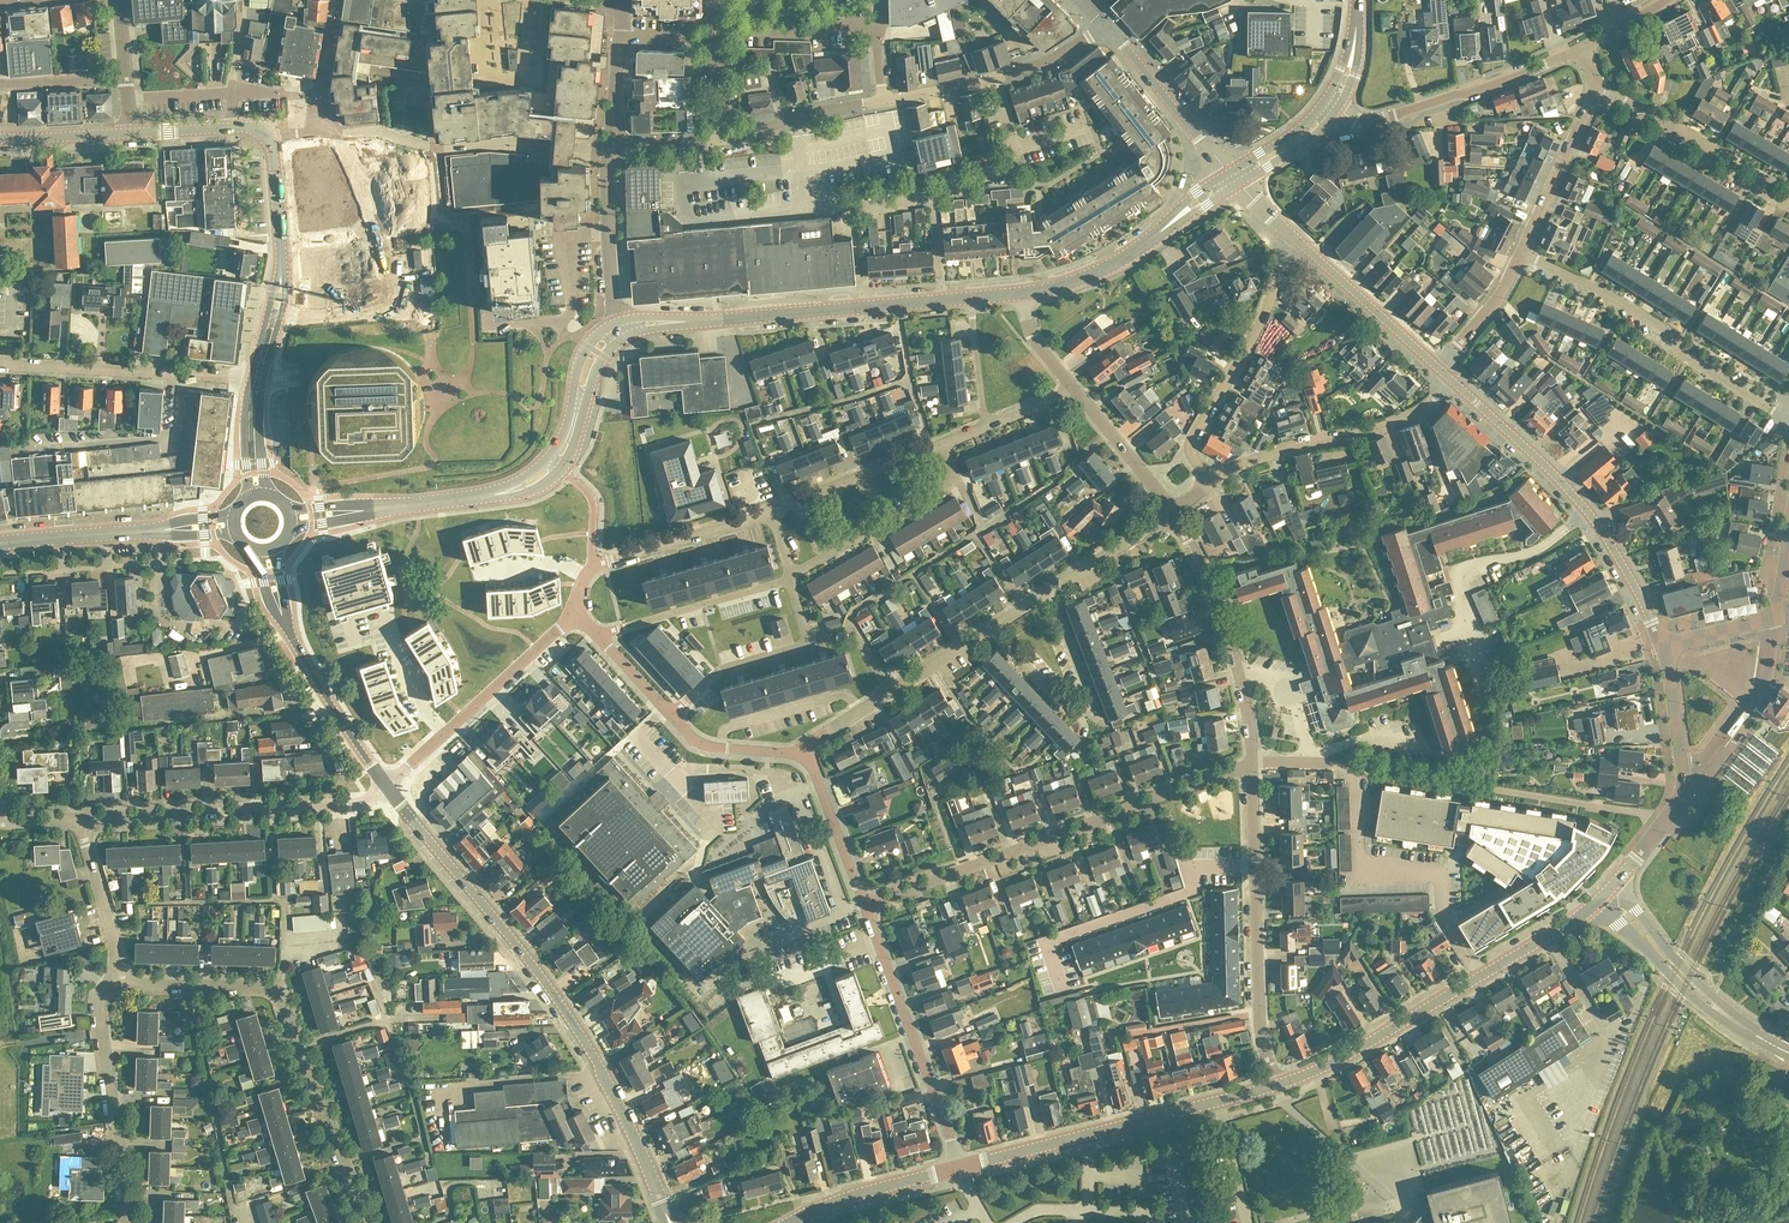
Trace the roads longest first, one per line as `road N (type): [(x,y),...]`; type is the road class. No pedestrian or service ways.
road 1 (residential): [(586,575),(776,512),(1075,392)]
road 2 (tertiary): [(659,1201),(574,1032),(386,788)]
road 3 (residential): [(805,747),(1170,515)]
road 4 (residential): [(864,907),(1252,764)]
road 5 (residential): [(365,1222),(275,991),(114,977)]
road 6 (tertiary): [(1274,1087),(1369,1043),(1596,903)]
road 7 (tertiary): [(959,1169),(1274,1087)]
road 8 (residential): [(1274,1087),(1260,1038),(1252,764)]
road 9 (residential): [(1521,253),(1660,327),(1676,352),(1788,422)]
road 10 (residential): [(79,820),(362,805),(386,788)]
road 11 (residential): [(805,747),(791,754),(700,747),(573,613)]
road 12 (residential): [(1212,485),(1189,443),(1264,316),(1290,236)]
road 13 (residential): [(959,1169),(864,907)]
road 14 (residential): [(1212,485),(1280,450),(1413,418),(1455,384)]
road 15 (residential): [(1252,764),(1221,619),(1170,515)]
road 16 (unclassified): [(1487,694),(1458,590),(1473,570),(1535,552),(1588,514)]
road 17 (secondary): [(685,323),(942,302)]
road 18 (residential): [(1336,112),(1378,121),(1580,51)]
road 19 (residential): [(128,1222),(98,1013),(114,977)]
road 20 (residential): [(250,380),(0,366)]
road 21 (unclassified): [(883,103),(876,26),(712,34)]
road 22 (residential): [(1788,209),(1740,181),(1716,151),(1596,88)]
road 23 (secondary): [(620,323),(579,362),(552,454),(495,495)]
road 24 (secondary): [(495,495),(540,487),(560,470),(594,373),(626,338)]
road 25 (unclassified): [(527,145),(436,148),(376,133),(312,142)]
road 26 (tertiary): [(1596,903),(1683,991),(1753,1036)]
road 27 (tertiary): [(1753,1036),(1678,965),(1615,884)]
road 28 (tertiary): [(1438,370),(1290,236)]
road 29 (residential): [(1682,771),(1697,769),(1766,679),(1776,617)]
road 30 (unclassified): [(1227,174),(1105,32)]
road 31 (tertiary): [(1588,514),(1455,384)]
road 32 (residential): [(444,734),(411,683),(383,605),(345,616)]
road 33 (residential): [(1521,253),(1596,88)]
road 34 (tertiary): [(386,788),(291,637)]
road 35 (residential): [(444,734),(573,613)]
road 36 (tertiary): [(793,1222),(856,1196),(959,1169)]
road 37 (unclassified): [(620,323),(611,294),(608,152)]
road 38 (residential): [(864,907),(805,747)]
road 39 (unclassified): [(719,142),(883,103)]
road 40 (residential): [(114,977),(113,941),(79,820)]
road 41 (secondary): [(0,544),(155,532)]
road 42 (residential): [(1170,515),(1075,392)]
road 43 (secondary): [(1022,295),(1092,278),(1161,233)]
road 44 (tertiary): [(1663,647),(1588,514)]
road 45 (unclassified): [(270,146),(244,128),(129,134)]
road 46 (residential): [(1438,370),(1495,303),(1521,253)]
road 47 (unclassified): [(281,276),(270,146)]
road 48 (unclassified): [(129,134),(0,140)]
road 49 (secondary): [(368,510),(495,495)]
road 50 (unclassified): [(126,79),(0,85)]
road 51 (tertiary): [(1663,647),(1682,771)]
road 52 (secondary): [(1236,184),(1306,143),(1336,112)]
road 53 (unclassified): [(994,80),(1105,32)]

